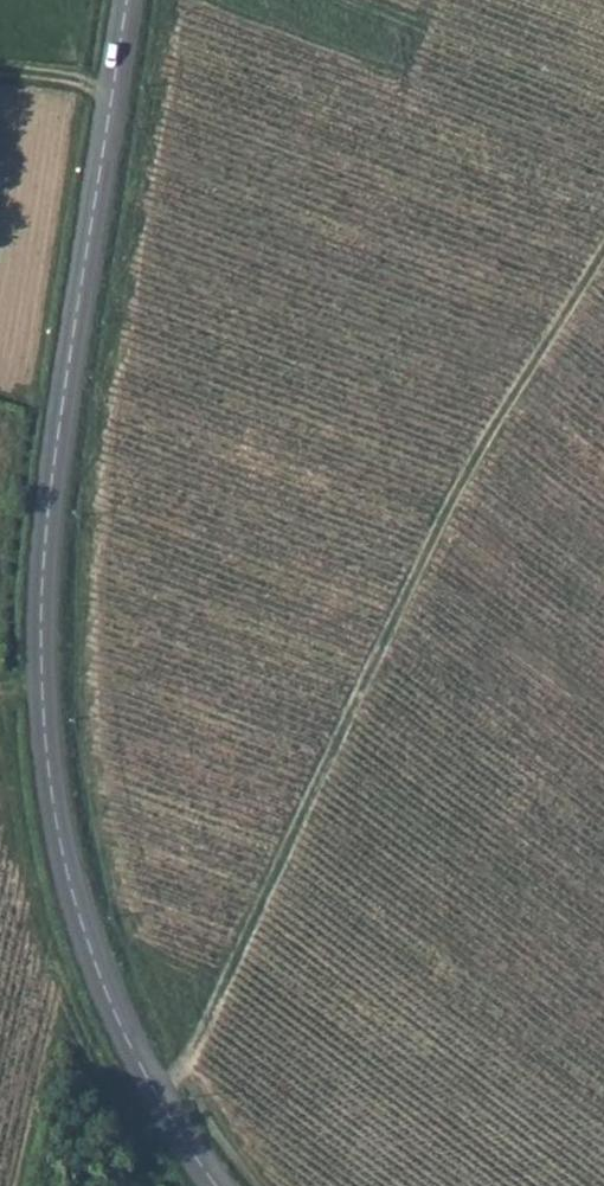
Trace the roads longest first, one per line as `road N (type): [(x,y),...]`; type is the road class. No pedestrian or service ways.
road 1 (tertiary): [(130,0),(49,503),(45,692),(53,793),(92,956),(166,1107),(217,1185)]
road 2 (track): [(146,1185),(166,1107),(466,484),(603,247)]

